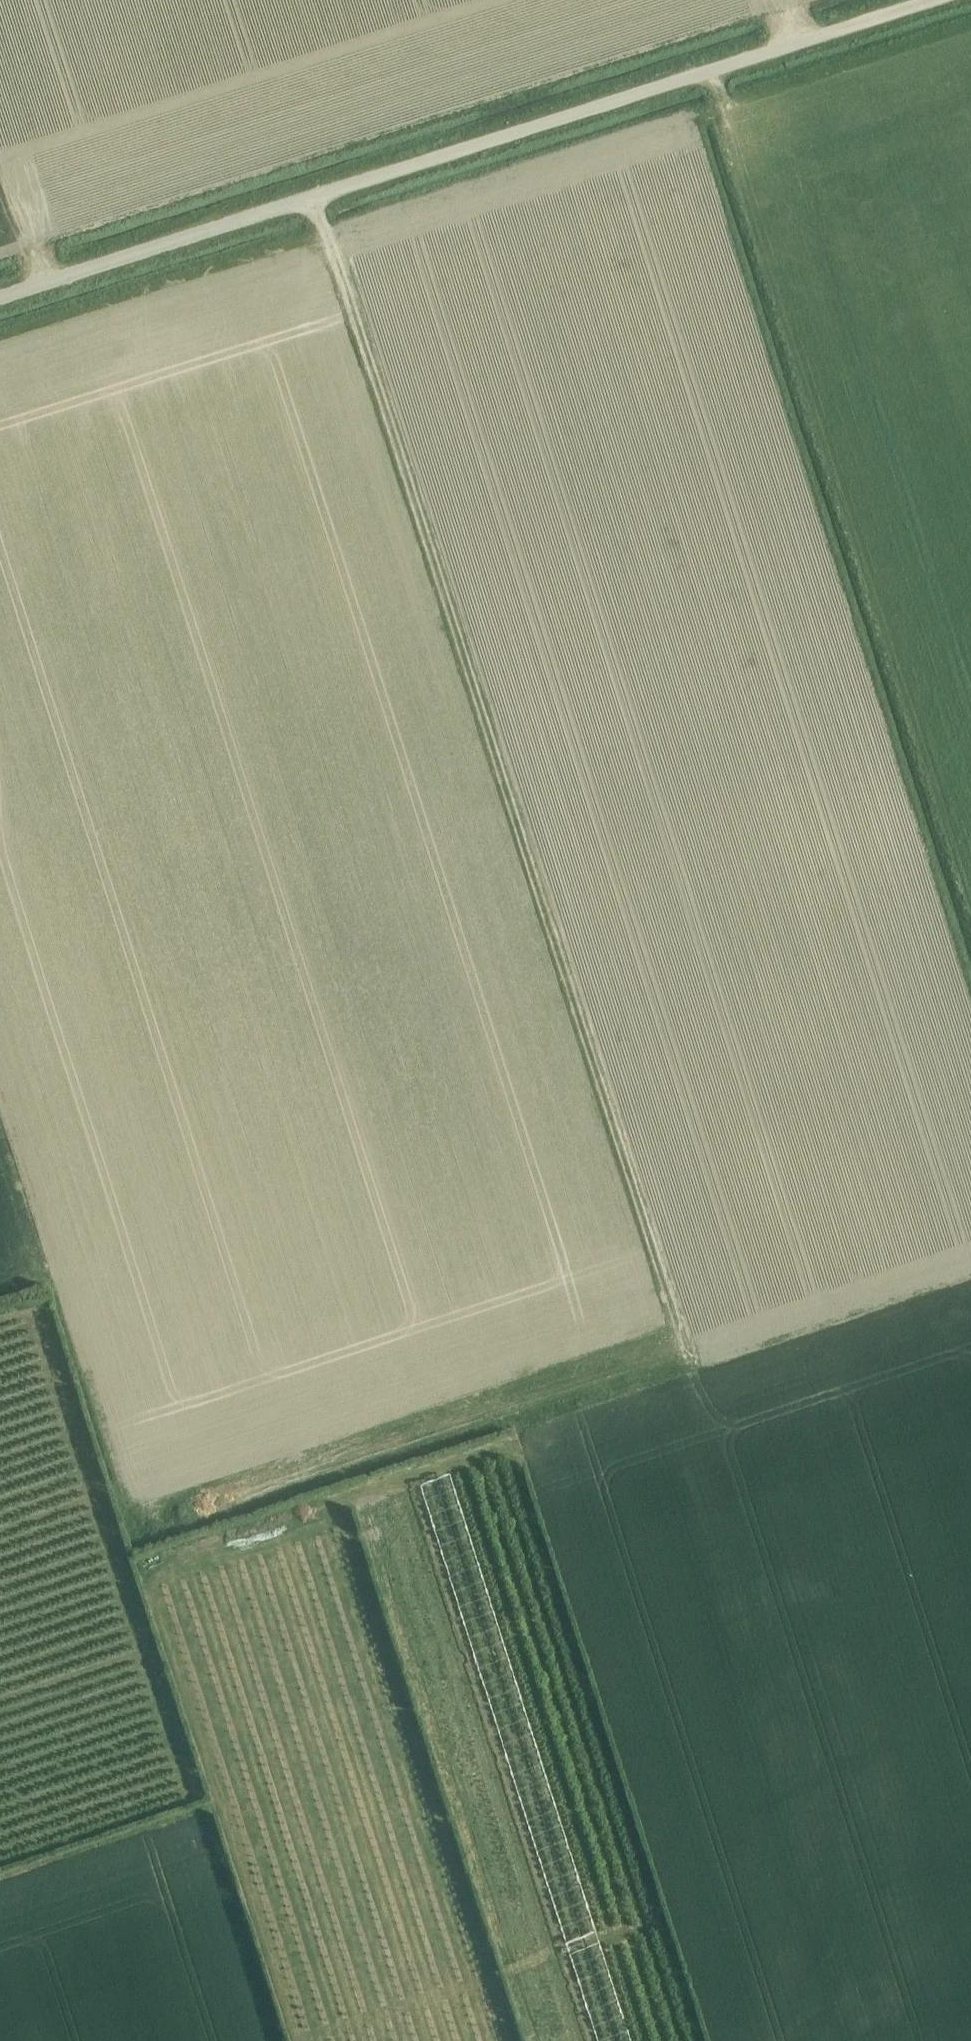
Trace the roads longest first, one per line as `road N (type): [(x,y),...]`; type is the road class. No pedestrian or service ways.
road 1 (unclassified): [(0,287),(922,0)]

